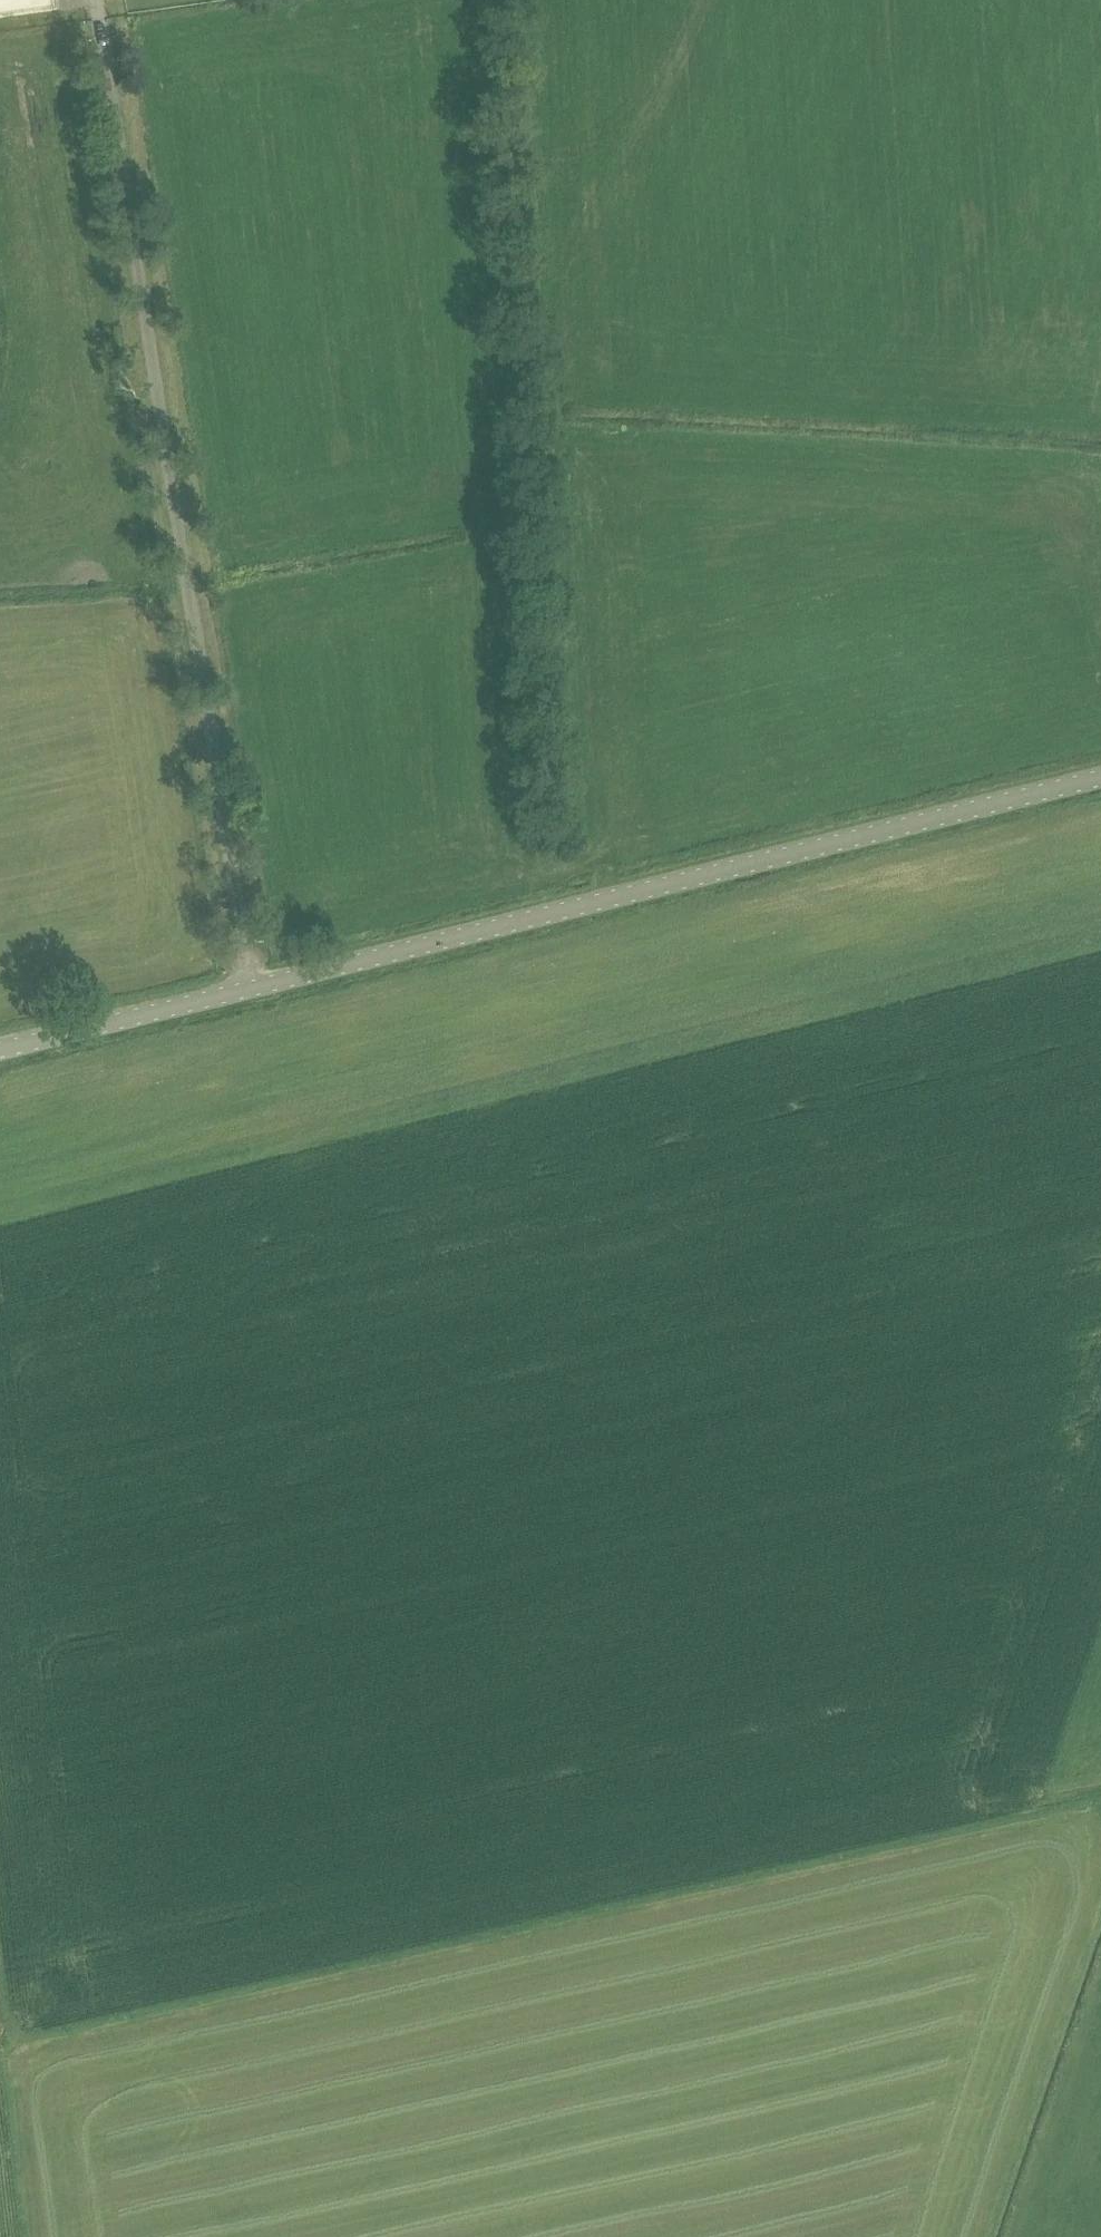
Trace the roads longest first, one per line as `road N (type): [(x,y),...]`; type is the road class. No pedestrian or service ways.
road 1 (unclassified): [(0,1053),(1100,782)]
road 2 (track): [(1100,1975),(1010,2236)]

